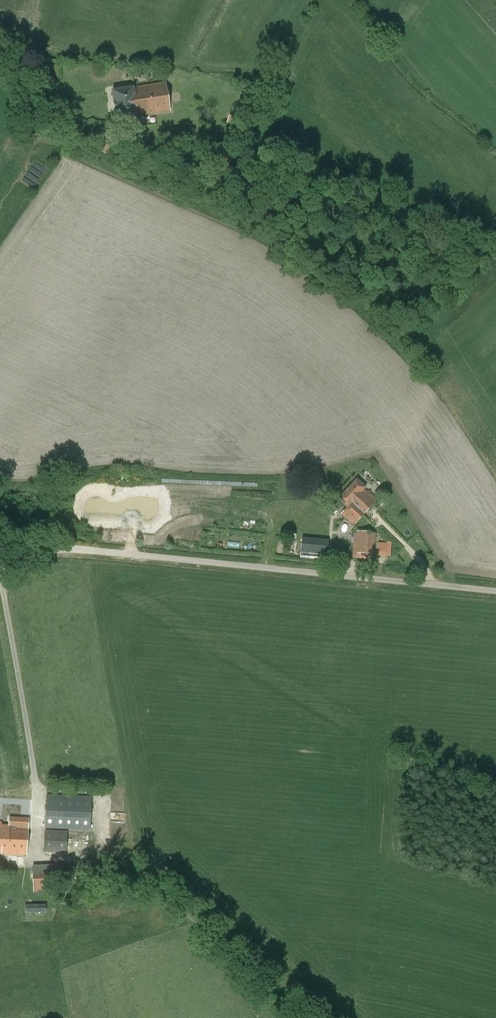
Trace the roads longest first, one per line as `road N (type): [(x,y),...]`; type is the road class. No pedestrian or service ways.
road 1 (unclassified): [(0,570),(35,555),(84,549),(495,590)]

